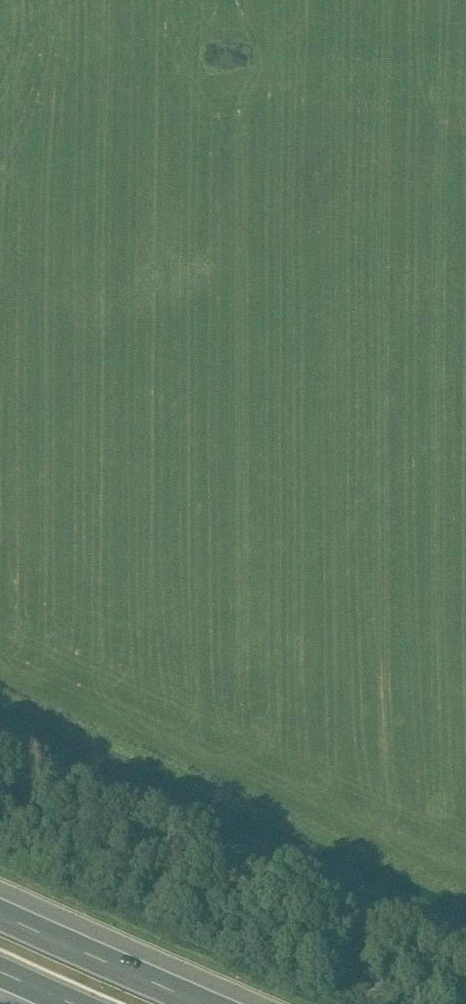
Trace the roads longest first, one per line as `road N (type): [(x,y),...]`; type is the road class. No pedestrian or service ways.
road 1 (motorway): [(183,1003),(0,922)]

